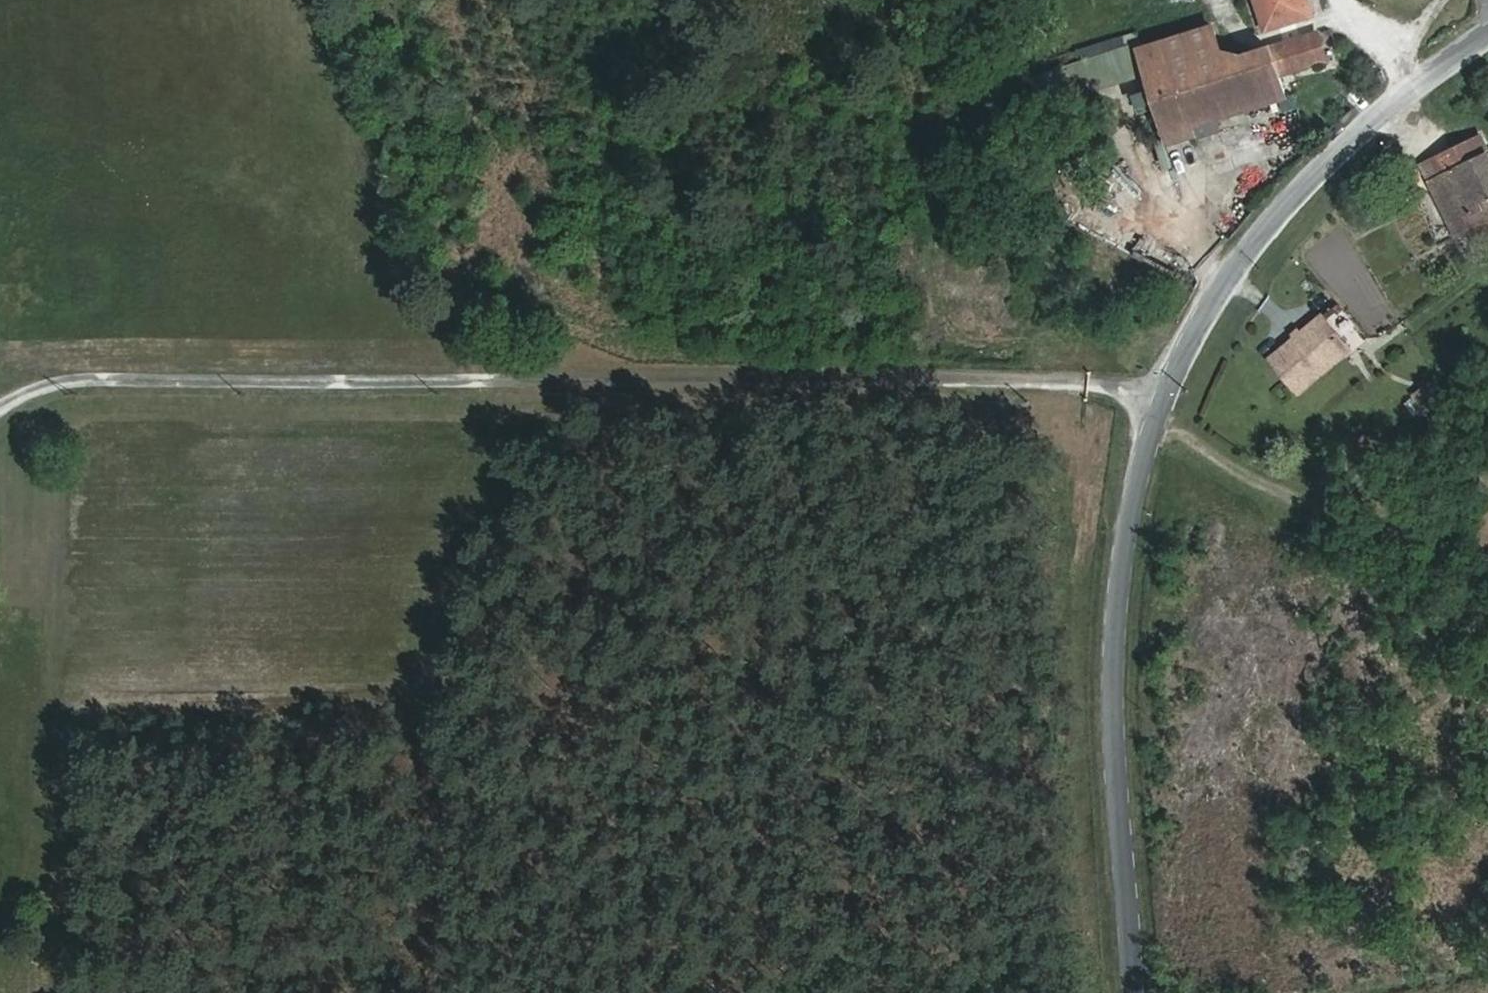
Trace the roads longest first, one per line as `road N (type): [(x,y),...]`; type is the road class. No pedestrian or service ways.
road 1 (tertiary): [(1140,992),(1121,668),(1133,550),(1158,450),(1204,331),(1249,255),(1409,97),(1487,40)]

